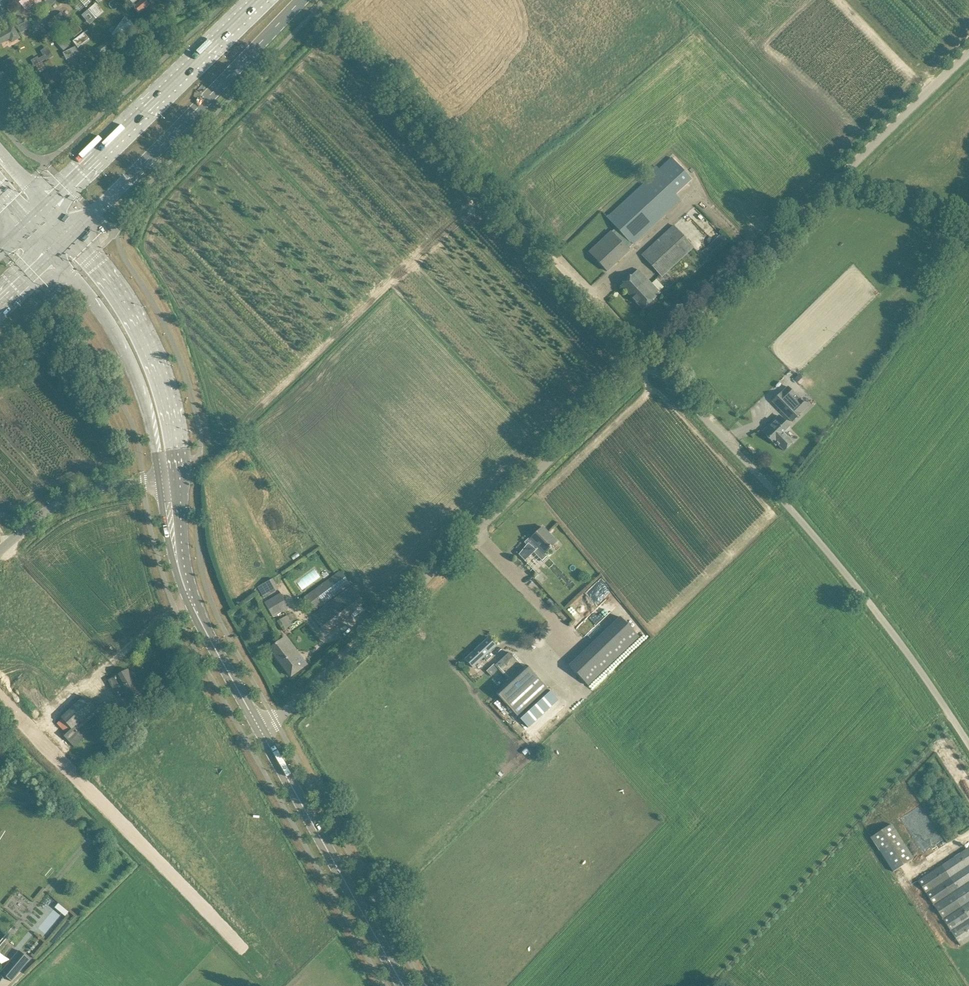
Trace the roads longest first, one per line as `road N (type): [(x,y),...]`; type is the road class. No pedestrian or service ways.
road 1 (unclassified): [(260,730),(651,363)]
road 2 (unclassified): [(968,745),(818,541),(651,363)]
road 3 (unclassified): [(651,363),(336,33)]
road 4 (unclassified): [(651,363),(968,53)]
road 5 (primary): [(73,239),(303,0)]
road 6 (primary): [(258,0),(44,205)]
road 7 (secondary): [(403,985),(260,730)]
road 8 (secondary): [(260,730),(188,593),(166,473)]
road 9 (secondary): [(166,473),(172,431),(163,382),(137,326),(73,239)]
road 10 (secondary): [(55,256),(125,354),(166,473)]
road 11 (unclassified): [(0,551),(58,503),(166,473)]

